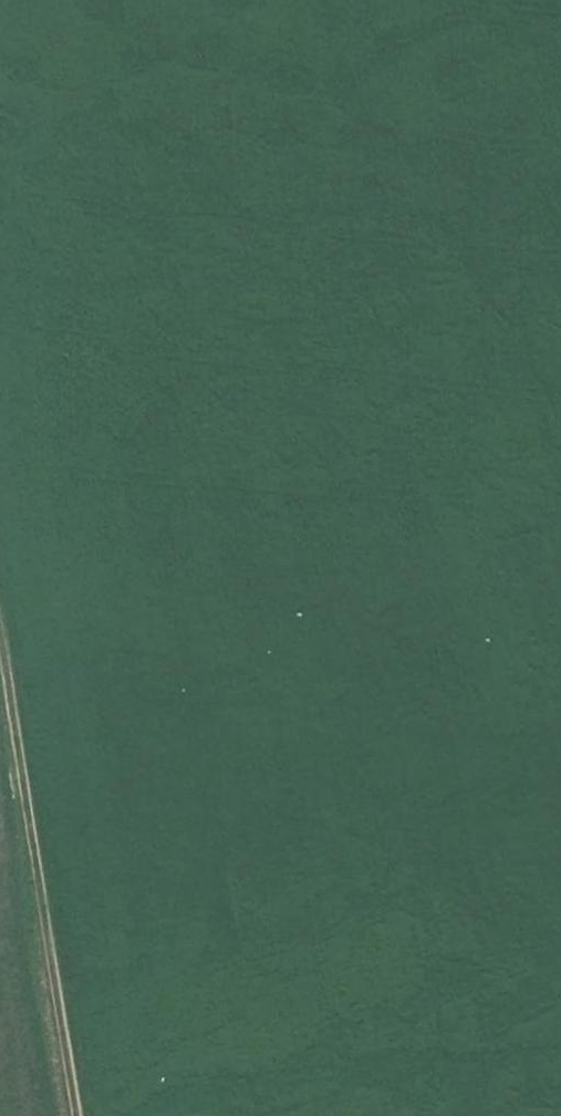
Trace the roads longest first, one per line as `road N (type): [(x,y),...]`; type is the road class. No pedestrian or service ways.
road 1 (track): [(0,665),(71,1115)]

